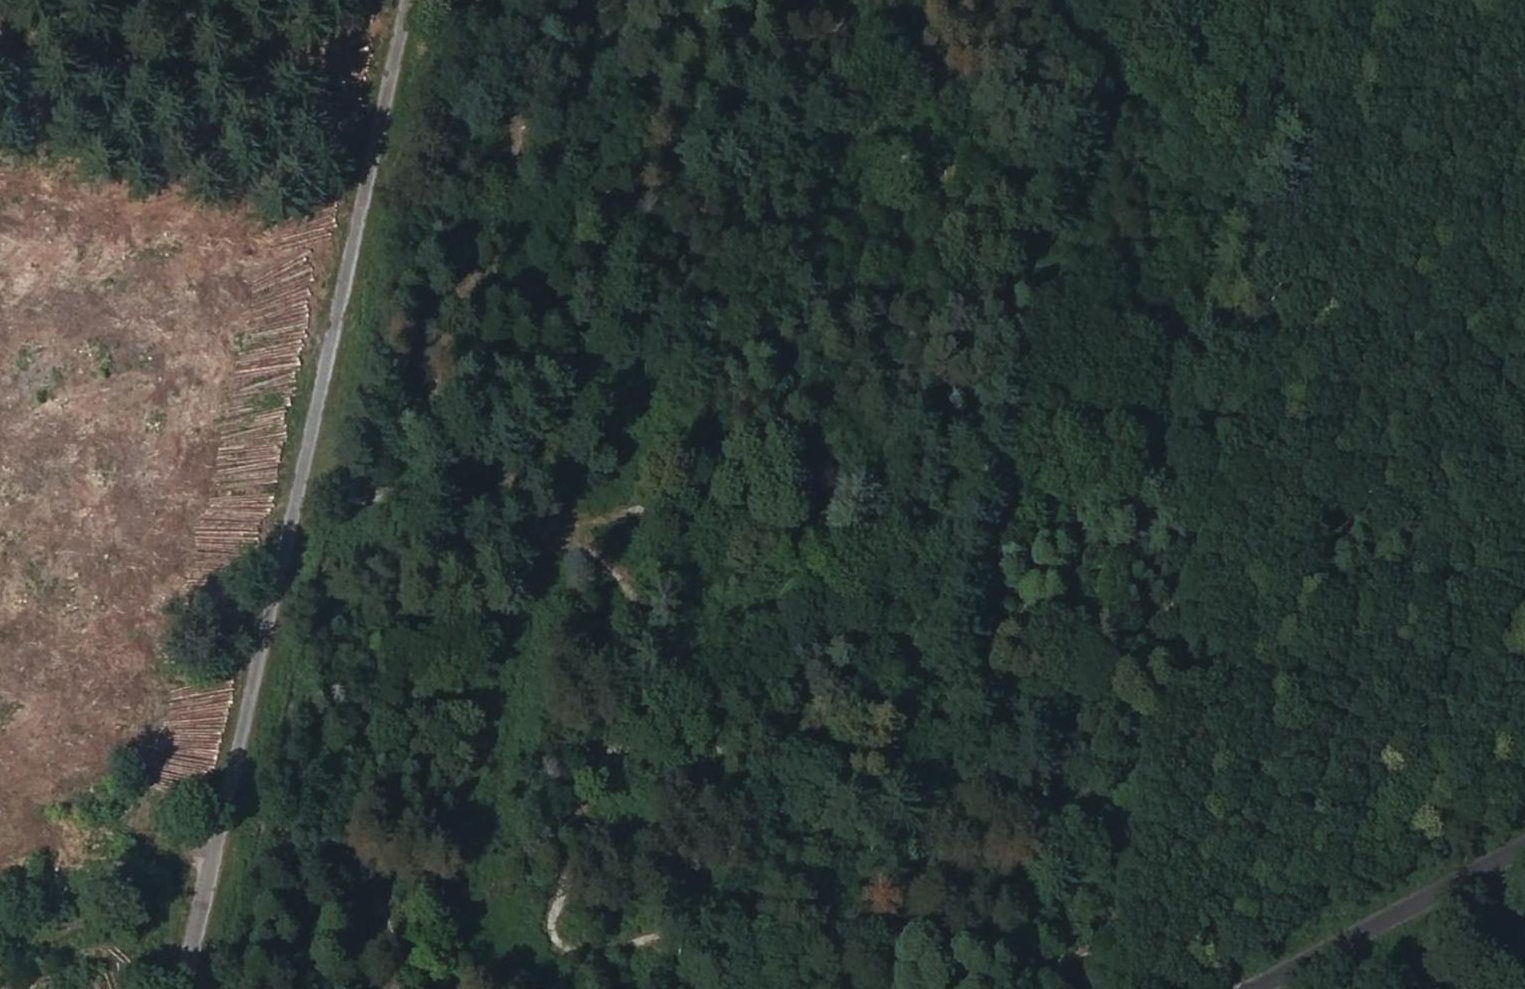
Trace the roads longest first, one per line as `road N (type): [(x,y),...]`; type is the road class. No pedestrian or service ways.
road 1 (track): [(406,0),(189,988)]
road 2 (unclassified): [(1524,853),(1265,988)]

